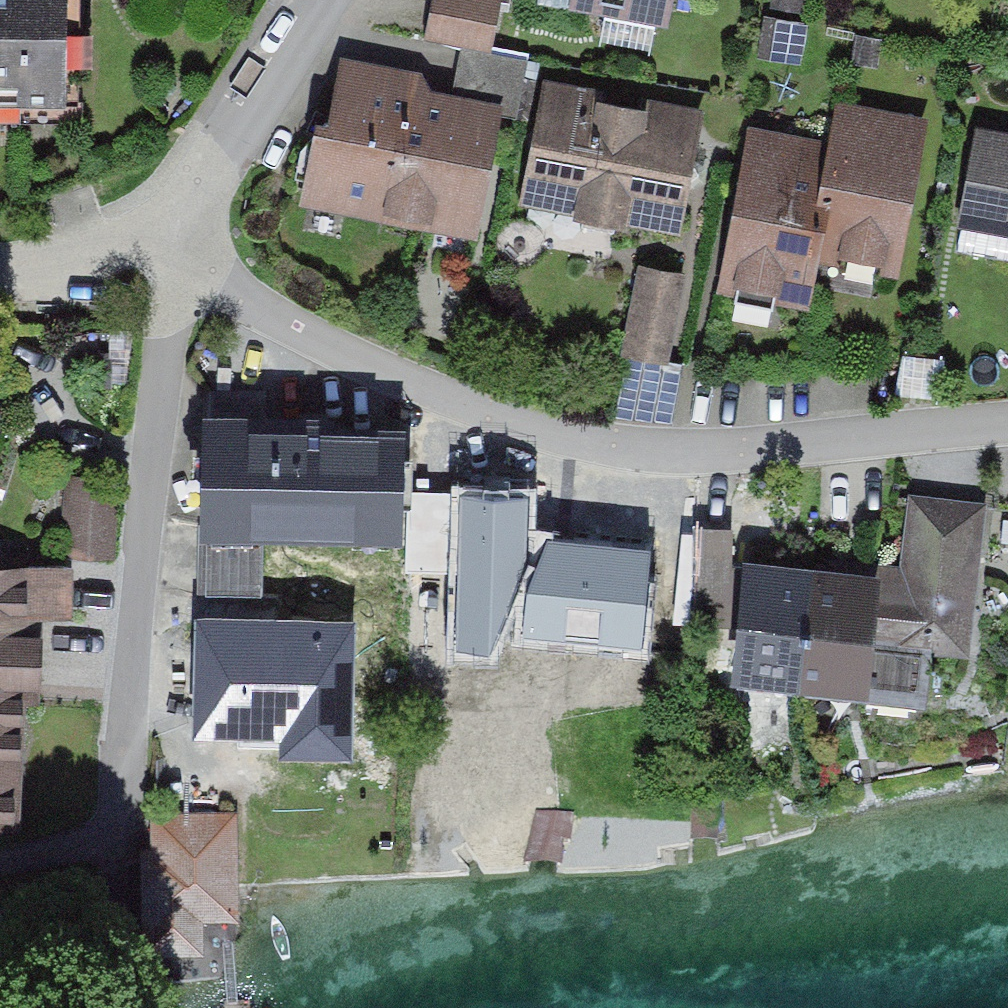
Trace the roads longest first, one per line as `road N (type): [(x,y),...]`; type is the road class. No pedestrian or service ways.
road 1 (residential): [(1007,424),(708,451),(616,445),(490,412),(354,359),(188,253)]
road 2 (residential): [(0,859),(117,819),(147,528),(188,253)]
road 3 (residential): [(319,0),(214,170),(188,253)]
road 4 (residential): [(188,253),(0,266)]

